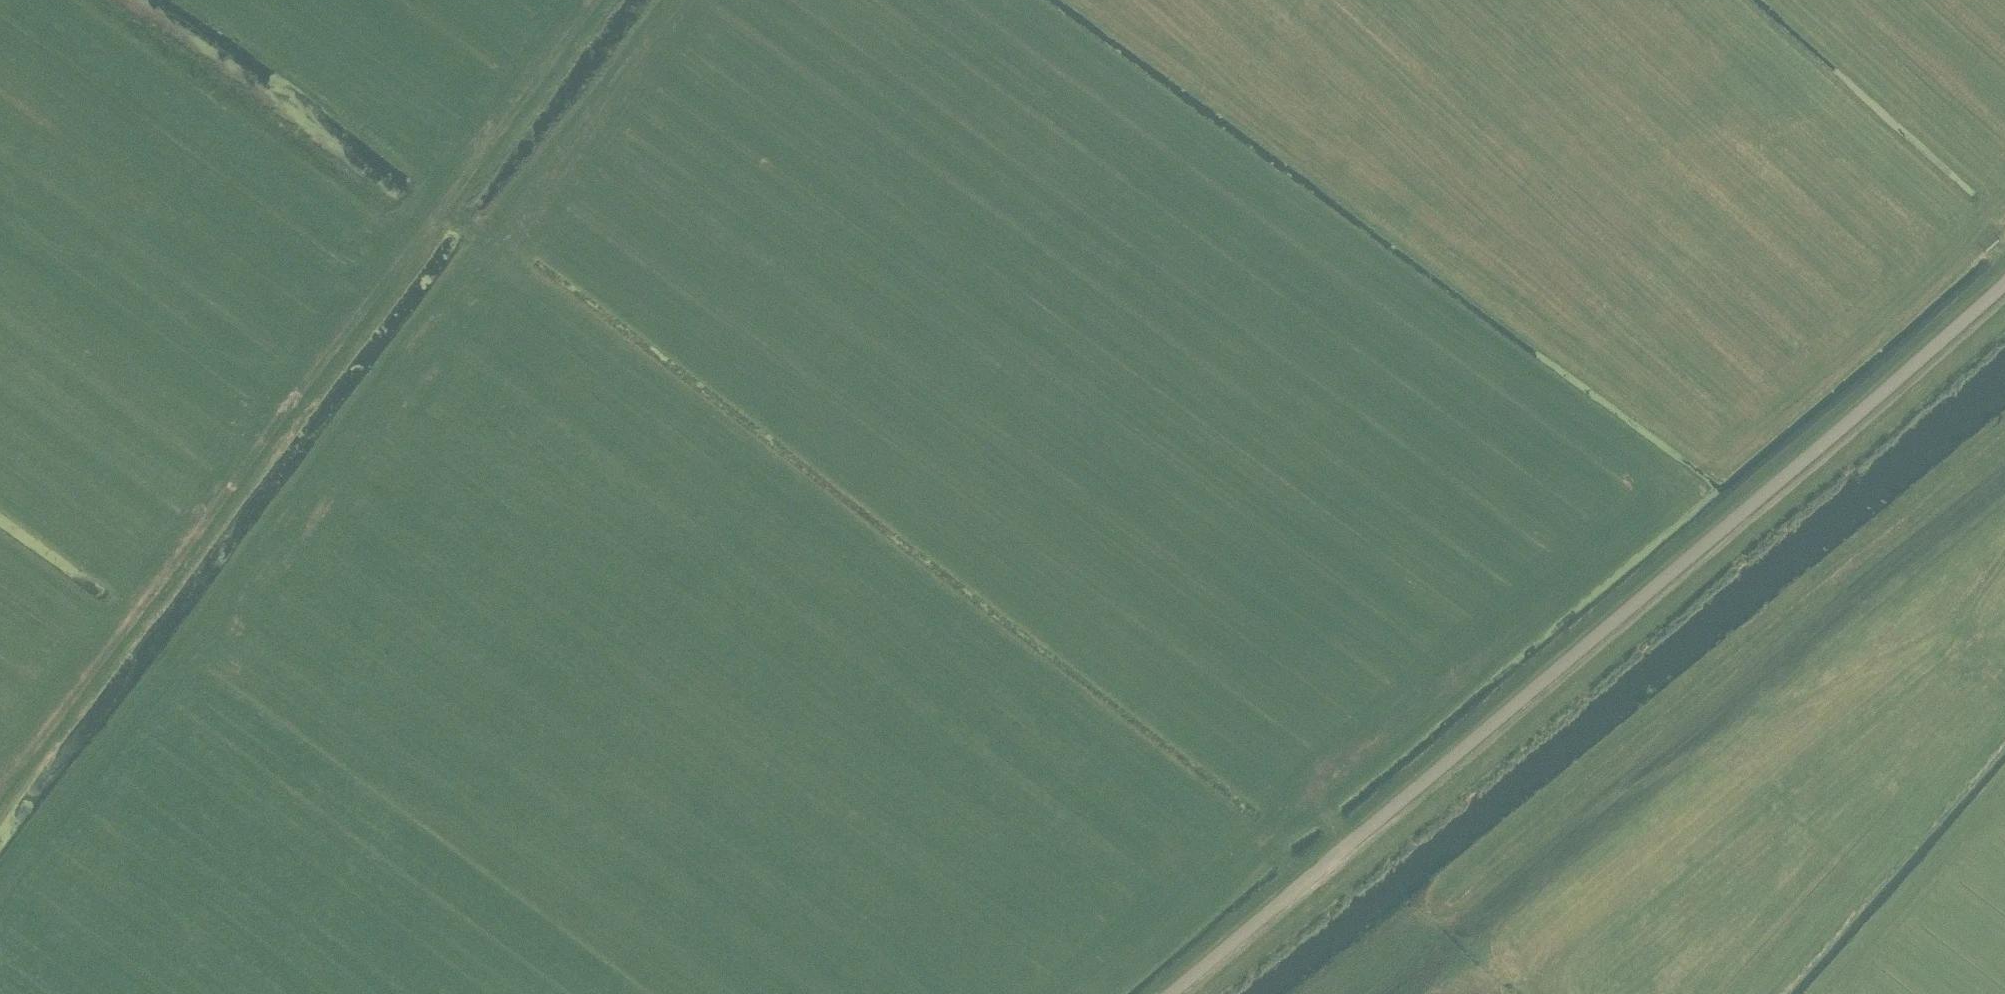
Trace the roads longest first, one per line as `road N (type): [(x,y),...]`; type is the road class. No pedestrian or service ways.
road 1 (unclassified): [(1172,993),(2004,284)]
road 2 (track): [(180,568),(0,812)]

